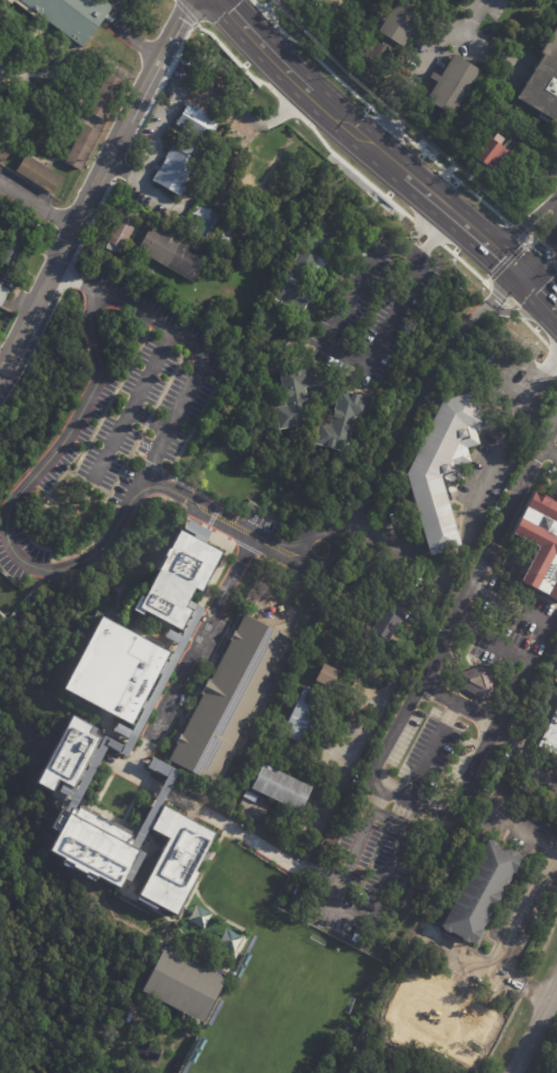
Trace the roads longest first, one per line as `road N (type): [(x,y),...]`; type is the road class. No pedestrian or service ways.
road 1 (tertiary): [(195,0),(54,267)]
road 2 (primary): [(339,120),(220,0)]
road 3 (primary): [(520,276),(406,175)]

